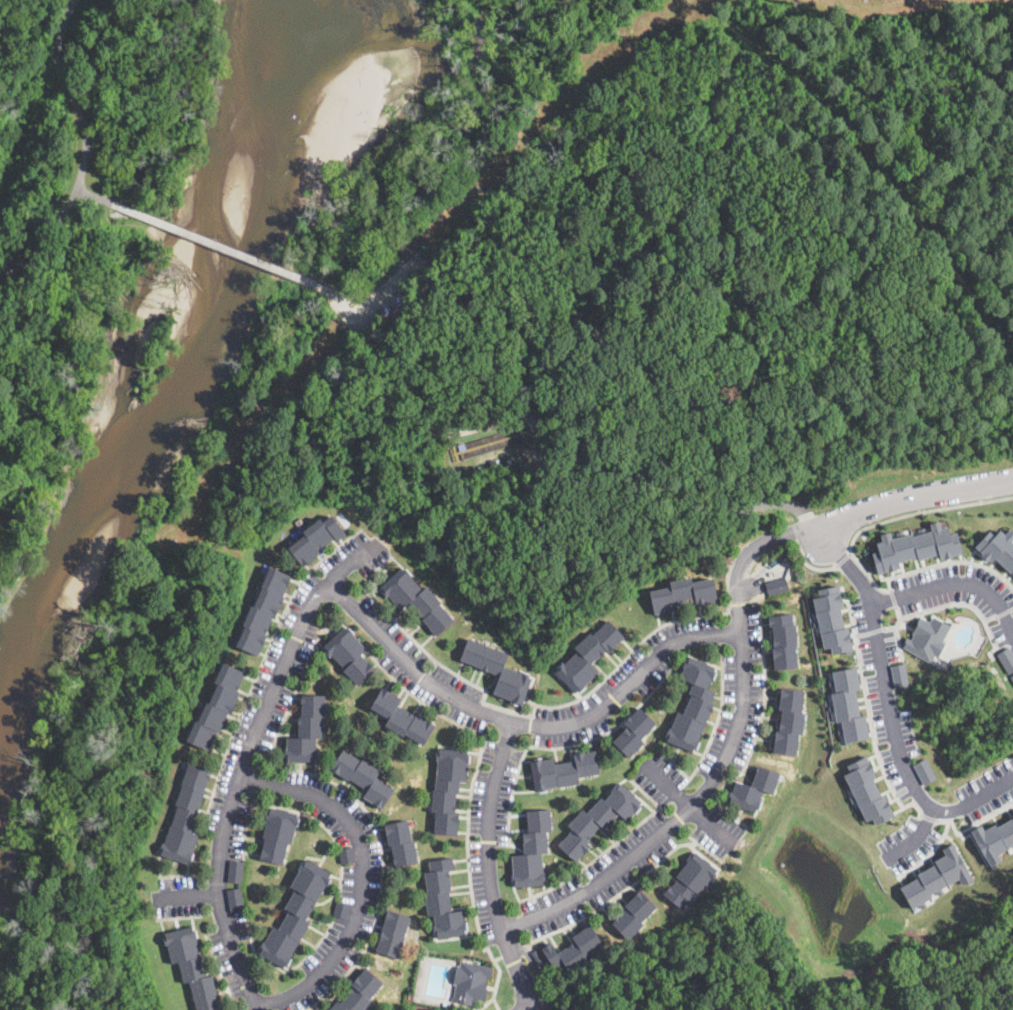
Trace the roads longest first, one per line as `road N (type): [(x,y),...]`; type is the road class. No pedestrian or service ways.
road 1 (residential): [(740,632),(664,646),(587,717),(512,722),(473,708),(406,663),(327,580)]
road 2 (residential): [(502,928),(609,877),(696,800),(731,746),(743,698),(736,575)]
road 3 (residential): [(327,580),(271,688),(226,813),(220,900),(255,1009)]
road 4 (residential): [(255,1007),(327,966),(355,919),(364,853),(357,830),(329,802),(238,776)]
road 5 (residential): [(812,522),(804,507),(784,499),(718,511),(637,476),(559,461),(526,419)]
road 6 (residential): [(872,601),(909,783),(927,804),(947,811),(1012,775)]
road 7 (residential): [(736,575),(747,550),(771,535),(891,500),(1012,480)]
road 8 (residential): [(537,1009),(490,881),(493,785),(512,722)]
road 9 (residential): [(526,419),(441,430),(364,337)]
road 10 (residential): [(364,337),(407,304),(420,277),(404,268),(359,303),(326,287)]
road 11 (residential): [(1012,631),(996,595),(976,584),(952,581),(872,601)]

